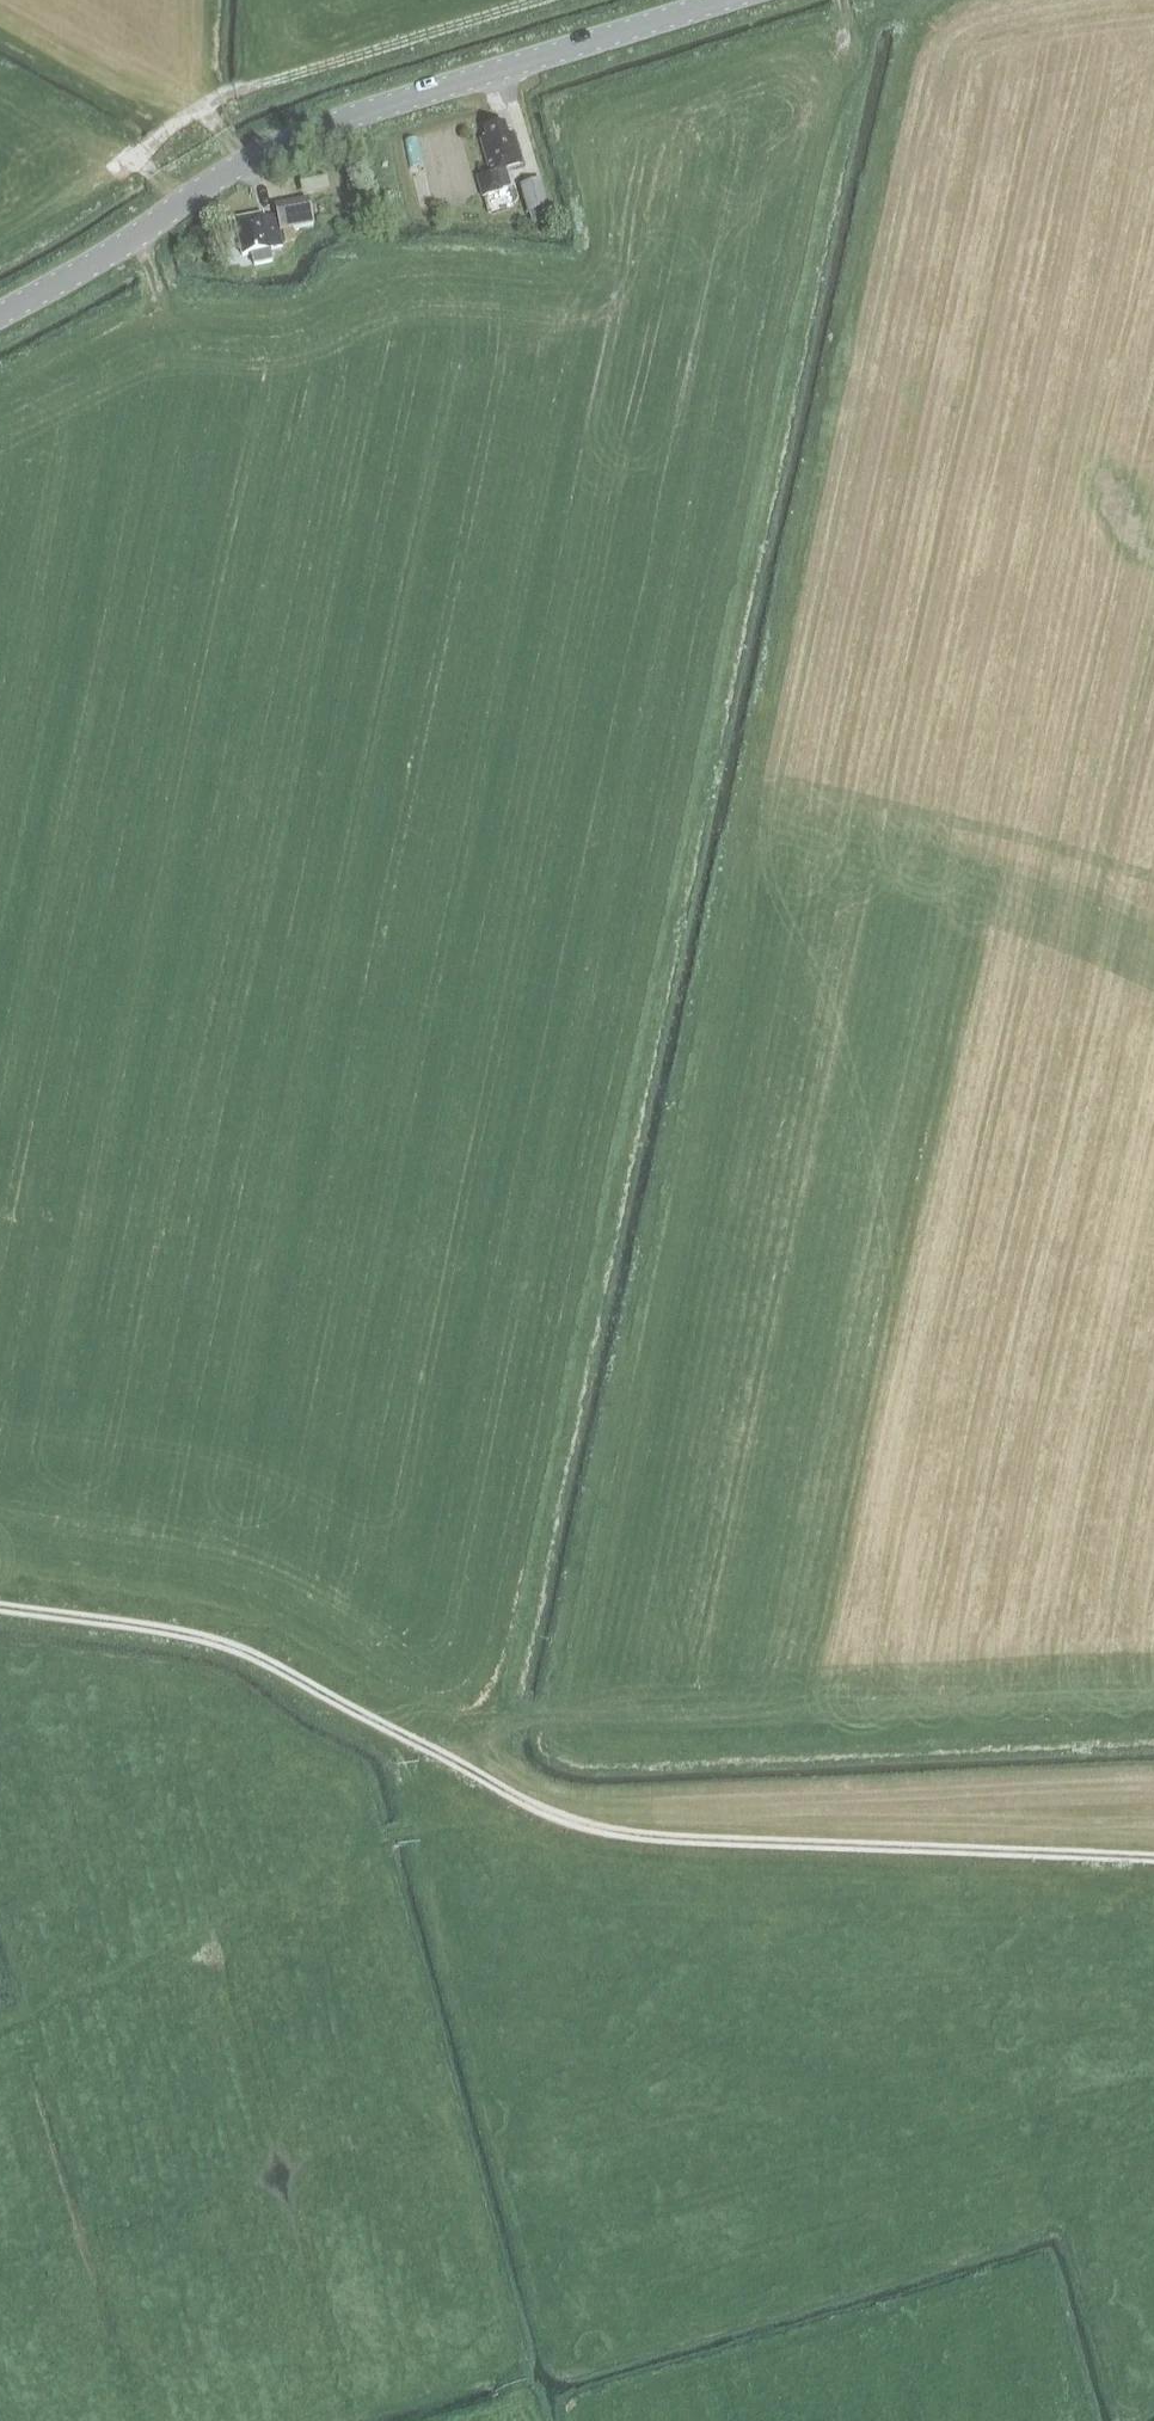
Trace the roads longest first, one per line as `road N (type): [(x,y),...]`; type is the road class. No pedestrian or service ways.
road 1 (tertiary): [(0,318),(70,282),(263,154),(316,130),(733,0)]

